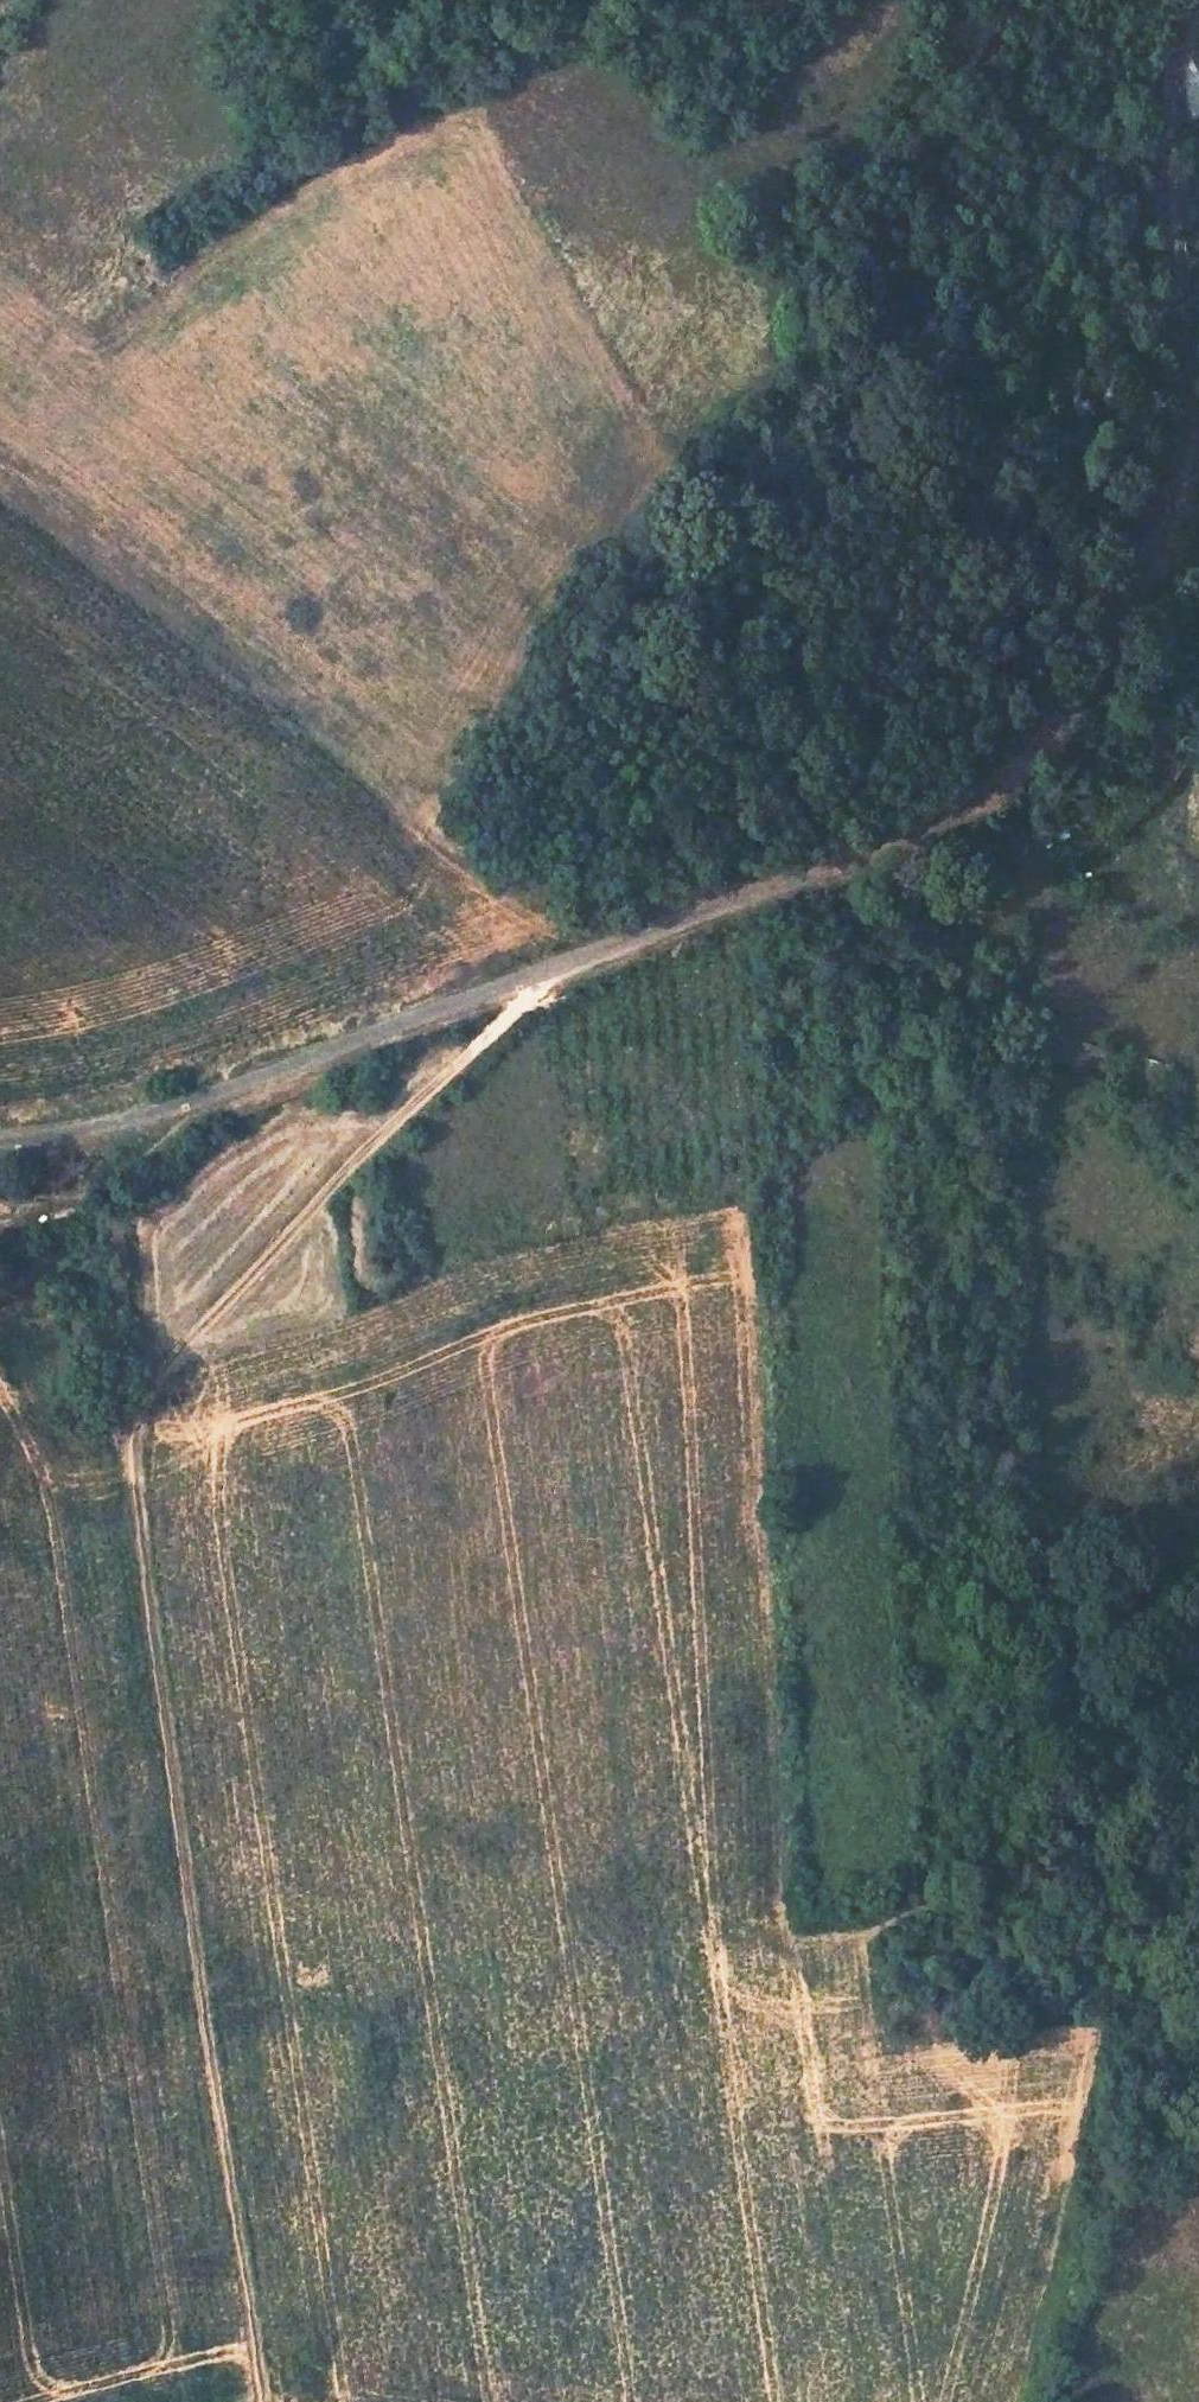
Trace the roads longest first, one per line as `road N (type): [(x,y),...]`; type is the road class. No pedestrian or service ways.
road 1 (track): [(1198,6),(1173,69),(1162,148),(1186,434),(1170,513),(1145,572),(1051,712),(984,782),(908,831),(658,936),(172,1106),(0,1137)]
road 2 (track): [(561,968),(365,1152),(178,1347),(150,1398),(139,1464),(264,2401)]

